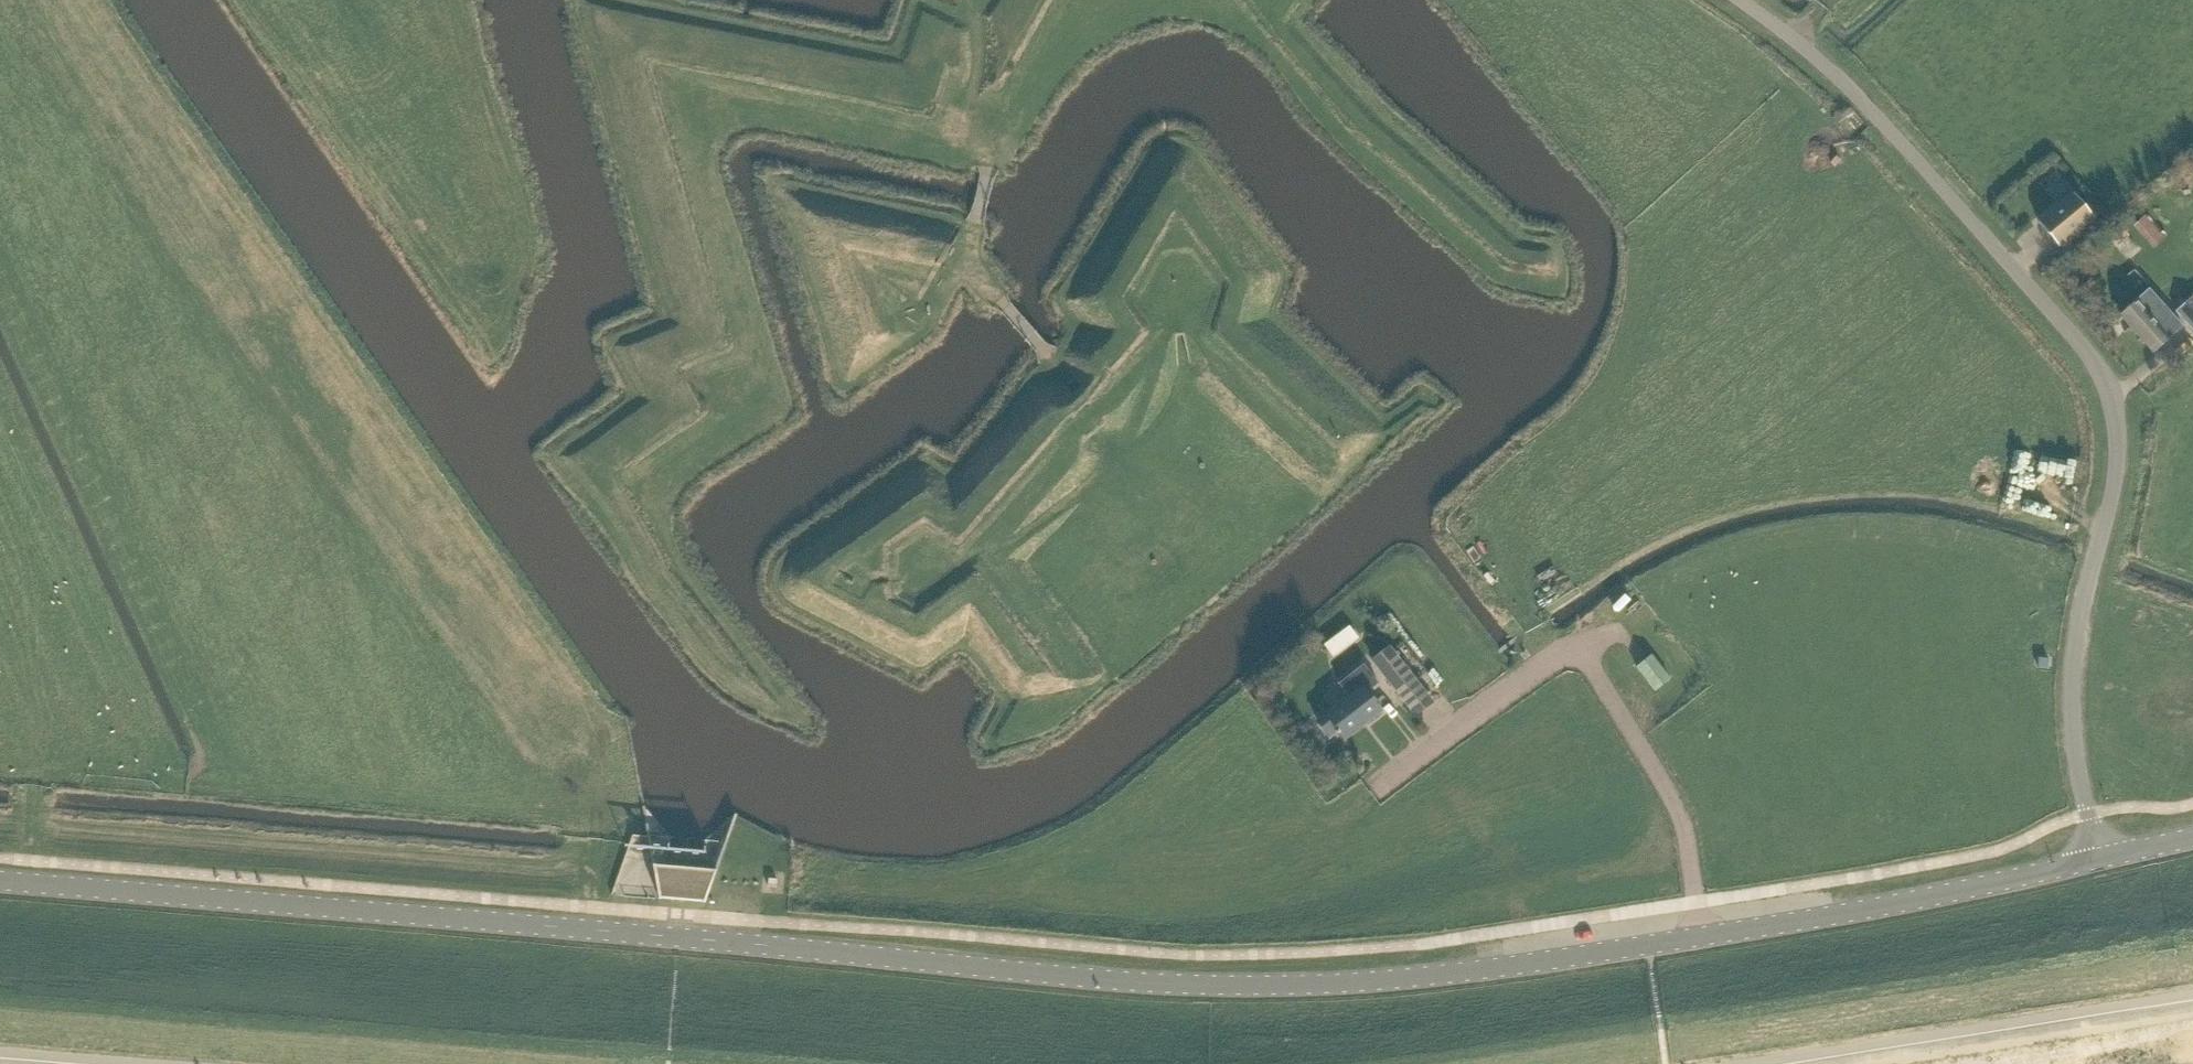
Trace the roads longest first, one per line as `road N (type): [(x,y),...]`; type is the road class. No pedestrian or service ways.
road 1 (tertiary): [(0,879),(1215,984),(1373,979),(1647,947),(1902,905),(2097,859)]
road 2 (unclassified): [(2097,859),(2074,738),(2074,667),(2115,483),(2117,420),(2106,381),(1872,112),(1736,0)]

